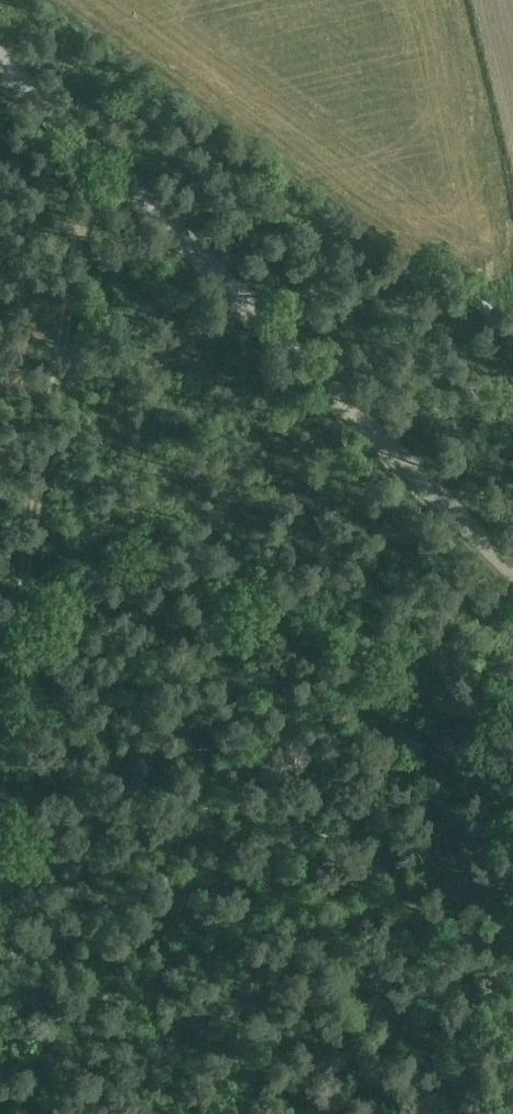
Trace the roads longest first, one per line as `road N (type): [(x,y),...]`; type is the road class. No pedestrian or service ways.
road 1 (unclassified): [(0,57),(512,559)]
road 2 (track): [(0,812),(105,161)]
road 3 (track): [(0,1027),(285,1113)]

